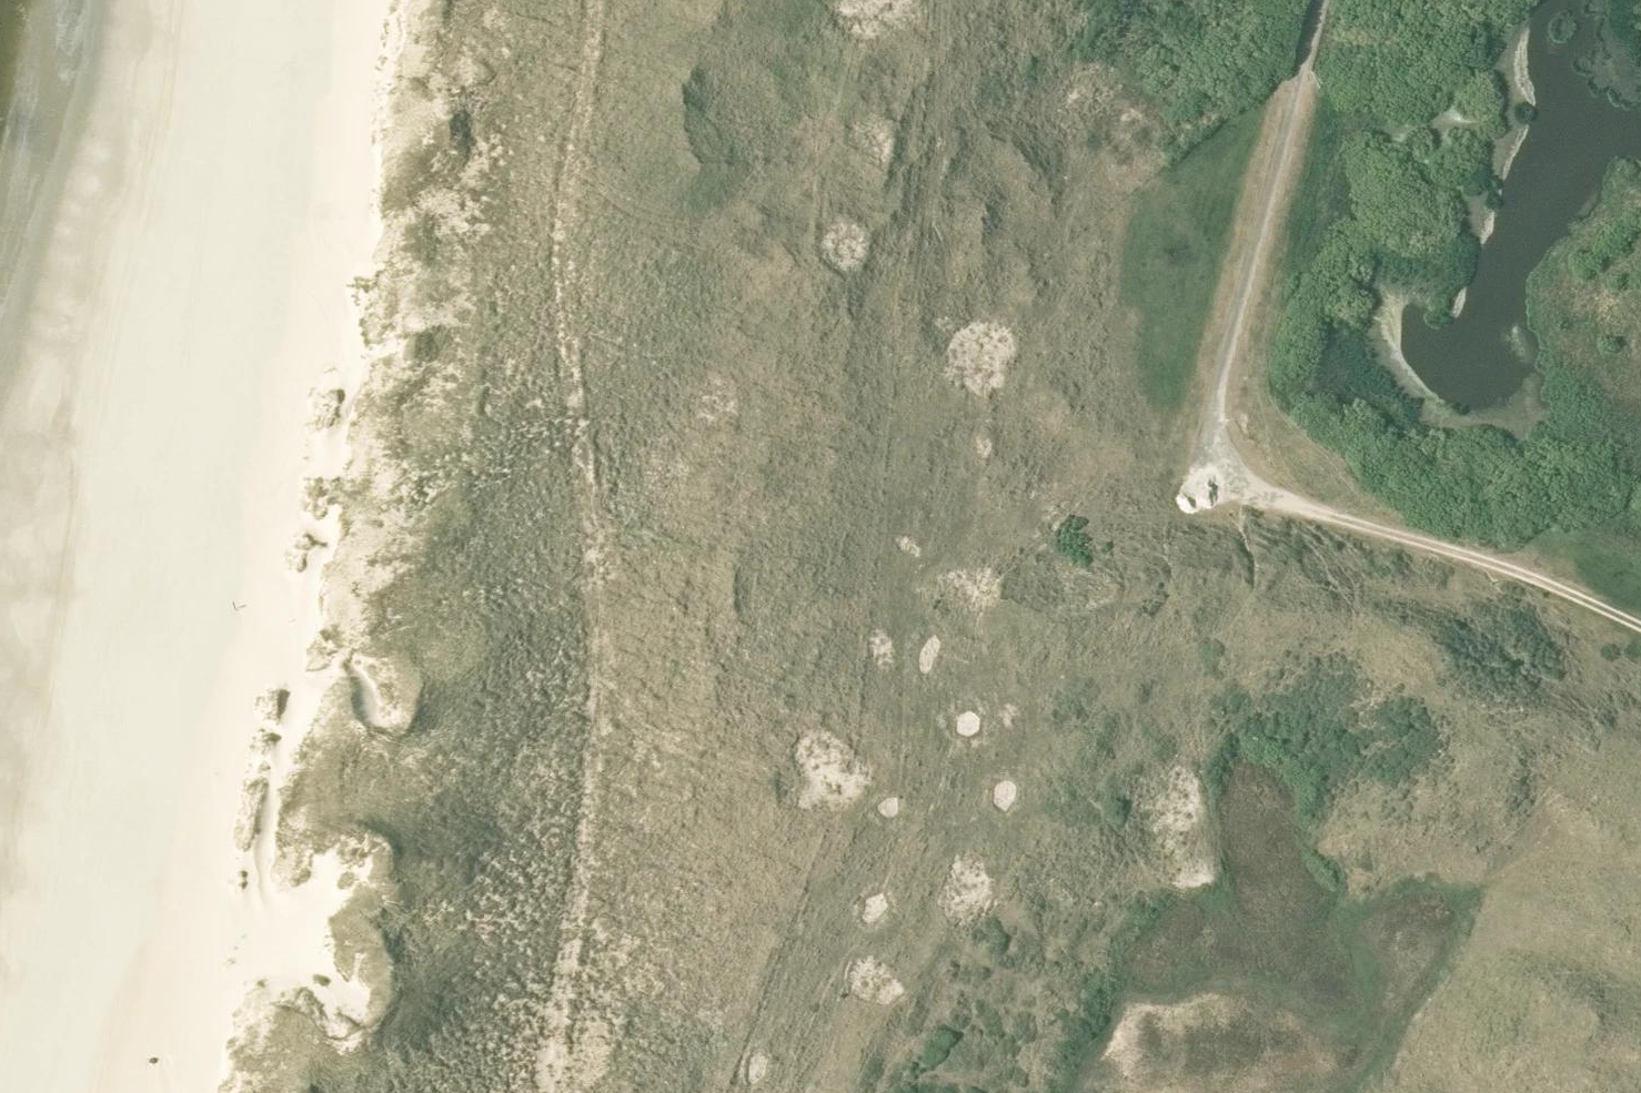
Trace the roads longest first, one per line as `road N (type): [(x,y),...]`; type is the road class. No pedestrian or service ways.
road 1 (track): [(1640,633),(1496,569),(1256,495),(1227,463),(1215,421),(1229,334),(1319,0)]

